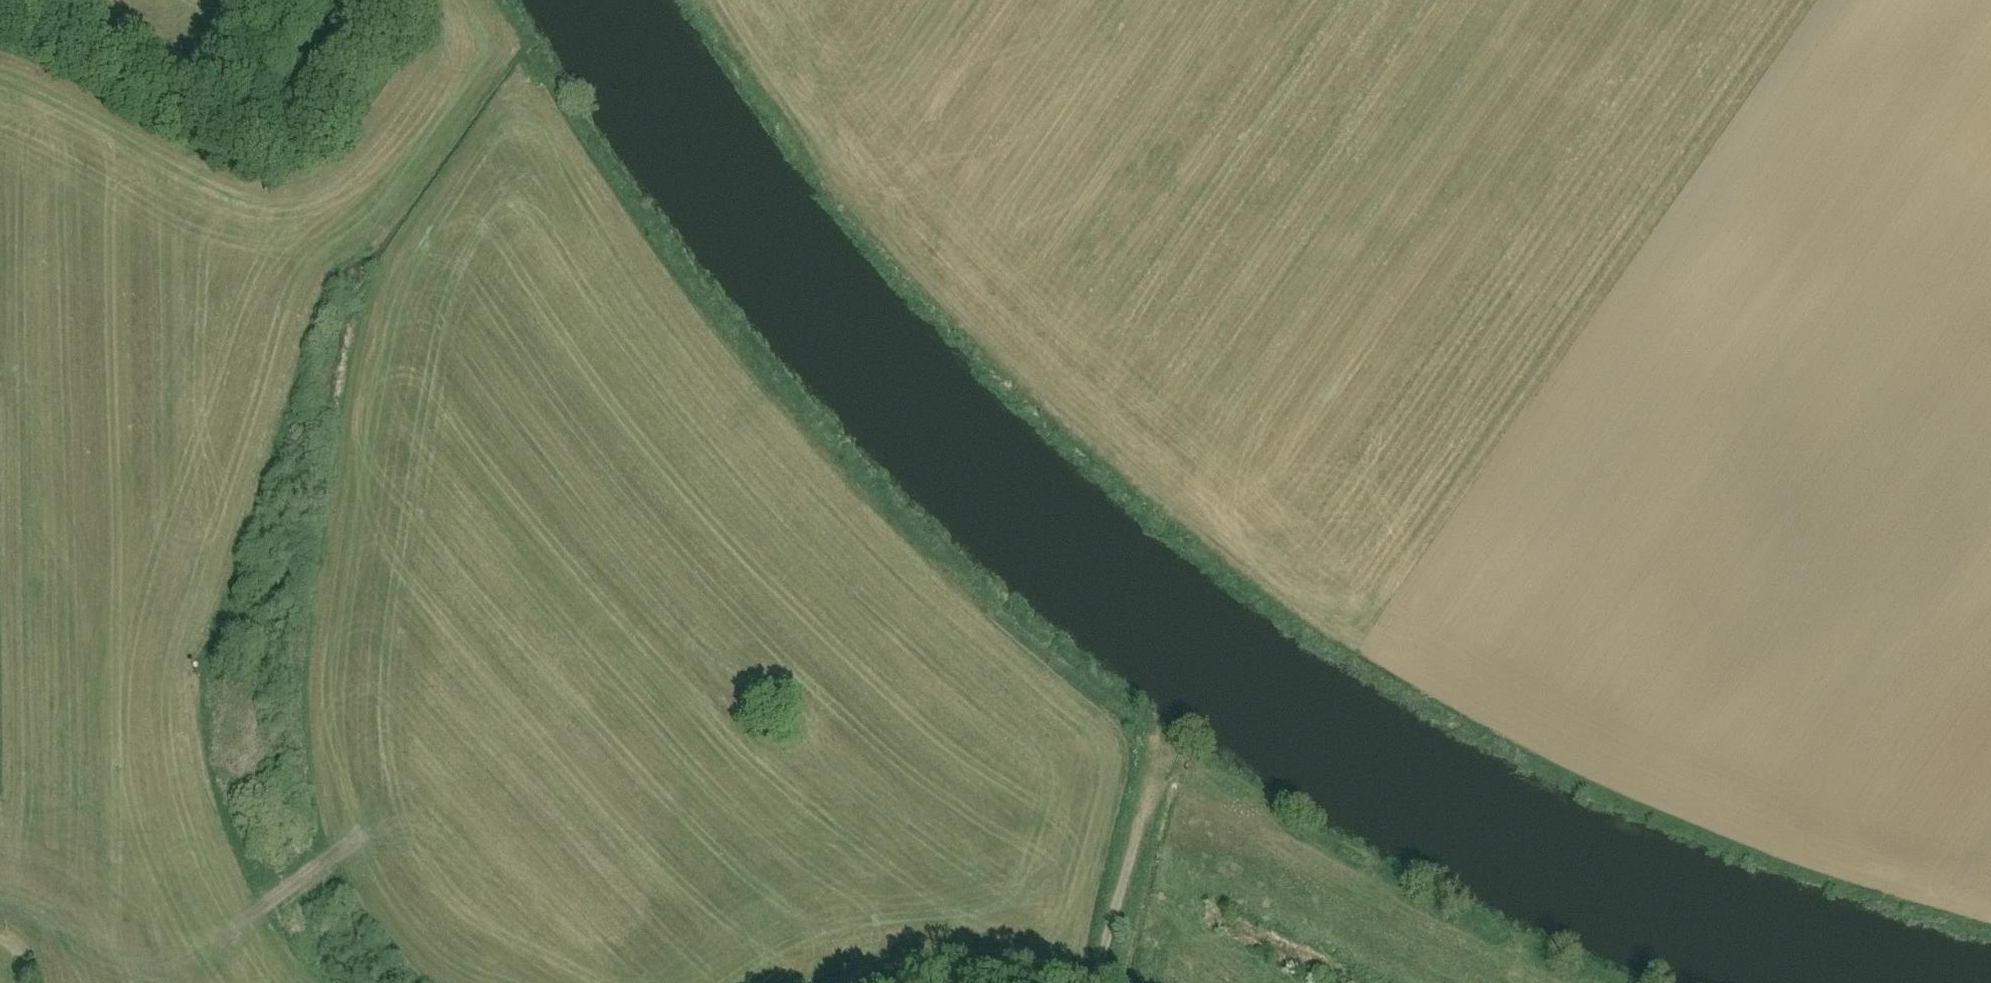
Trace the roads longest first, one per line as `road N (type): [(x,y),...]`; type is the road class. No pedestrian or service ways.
road 1 (track): [(1146,803),(1159,782),(1179,781),(1360,896),(1544,982)]

